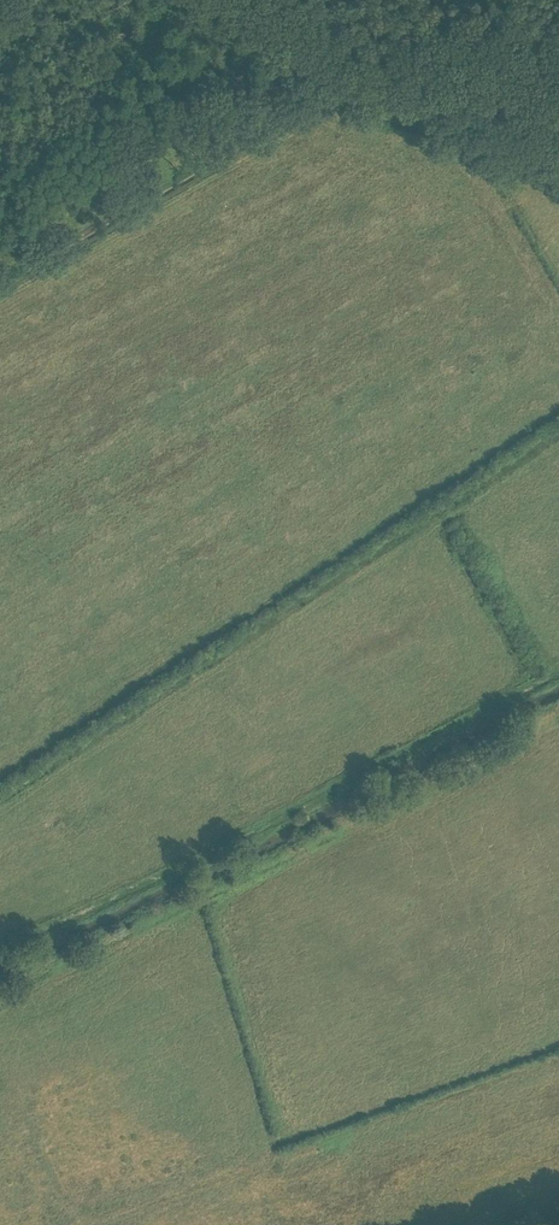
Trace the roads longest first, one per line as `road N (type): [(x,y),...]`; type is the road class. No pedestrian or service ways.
road 1 (track): [(339,76),(0,278)]
road 2 (track): [(558,160),(339,76)]

